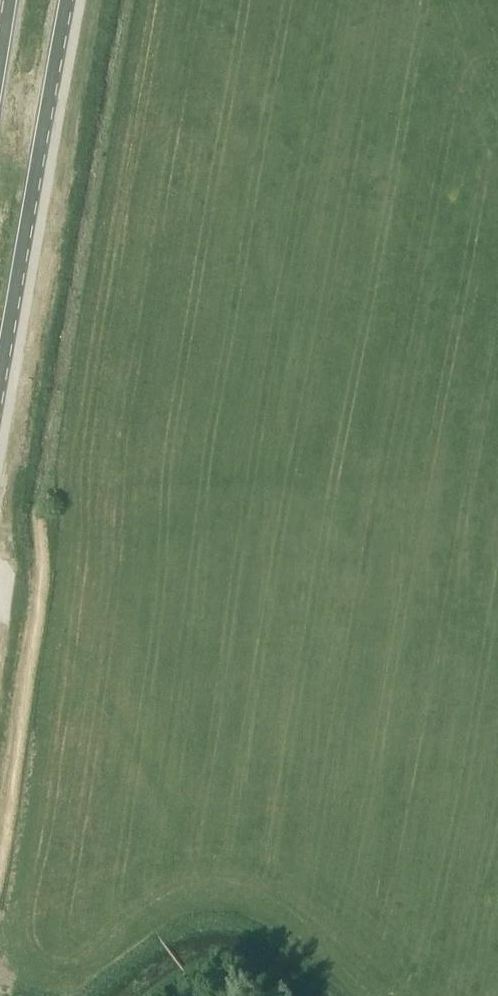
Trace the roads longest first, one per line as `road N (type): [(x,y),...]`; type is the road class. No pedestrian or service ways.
road 1 (primary): [(0,427),(69,0)]

